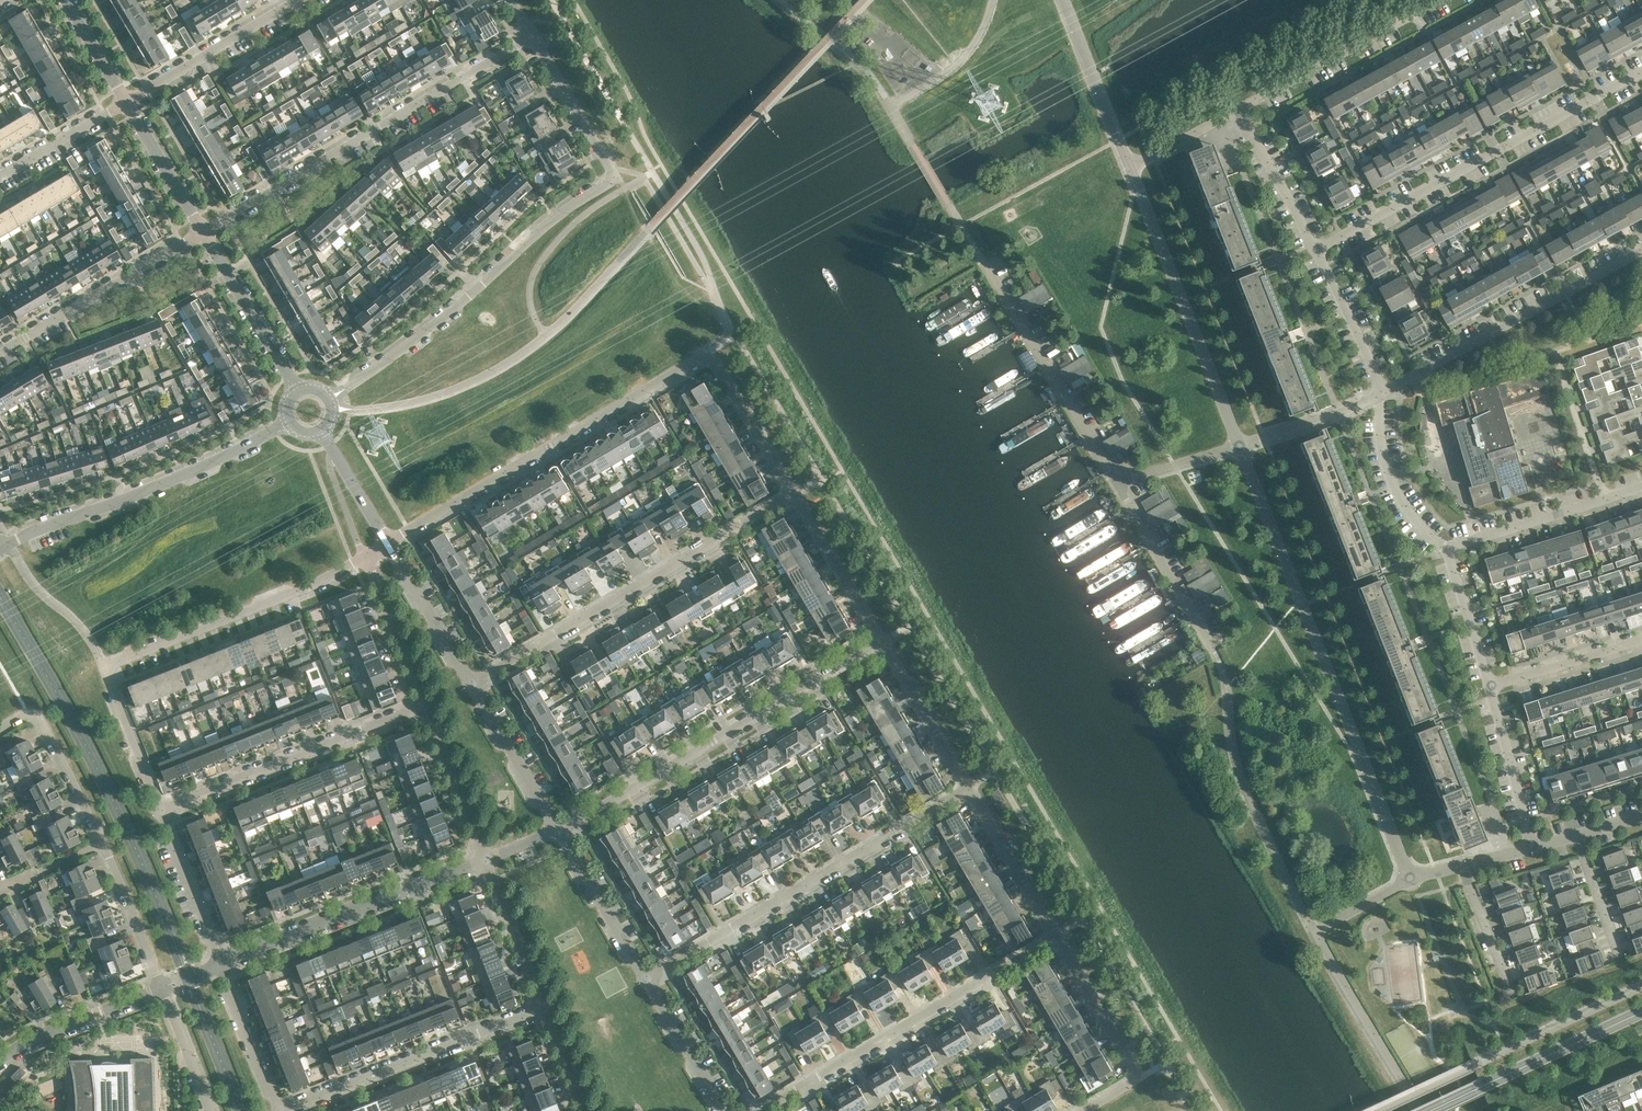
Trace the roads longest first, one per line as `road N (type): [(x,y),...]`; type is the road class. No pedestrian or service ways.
road 1 (residential): [(387,543),(710,354),(791,493)]
road 2 (unclassified): [(331,397),(616,179),(533,39)]
road 3 (unclassified): [(1411,880),(1241,450)]
road 4 (residential): [(160,807),(103,667),(365,557)]
road 5 (residential): [(206,233),(533,39)]
road 6 (residential): [(557,830),(882,645)]
road 7 (residential): [(1313,248),(1641,72)]
road 8 (residential): [(472,684),(791,493)]
road 9 (residential): [(646,974),(967,789)]
road 10 (residential): [(757,1110),(1054,935)]
road 11 (unclassified): [(0,549),(288,424)]
road 12 (residential): [(1420,1110),(1317,932),(1411,880)]
road 13 (unclassified): [(1241,450),(1129,169)]
road 14 (residential): [(1382,394),(1641,251)]
road 15 (residential): [(217,961),(485,859)]
road 16 (residential): [(160,807),(424,706)]
road 17 (residential): [(980,263),(1118,488)]
road 18 (residential): [(298,1110),(546,1024)]
road 19 (residential): [(0,352),(206,233)]
road 20 (secondary): [(1428,1110),(1641,1010)]
road 21 (residential): [(1248,116),(1452,0)]
road 22 (residential): [(127,105),(302,0)]
road 23 (residential): [(1118,488),(1217,654)]
road 24 (residential): [(101,849),(37,719),(0,731)]
road 25 (unclassified): [(1129,169),(1064,0)]
road 26 (tertiary): [(206,233),(297,388)]
road 27 (residential): [(791,493),(882,645)]
road 28 (unclassified): [(1446,548),(1412,517),(1392,483),(1381,447),(1382,394)]
road 29 (residential): [(546,1024),(485,859)]
road 30 (residential): [(0,1063),(159,990)]
road 31 (residential): [(967,789),(1054,935)]
road 32 (tertiary): [(646,974),(557,830)]
road 33 (tertiary): [(557,830),(472,684)]
road 34 (residential): [(882,645),(967,789)]
road 35 (residential): [(1446,548),(1606,503)]
road 36 (unclassified): [(1533,847),(1492,686)]
road 37 (residential): [(1054,935),(1136,1079)]
road 38 (residential): [(485,859),(424,706)]
road 39 (tertiary): [(472,684),(387,543)]
road 40 (residential): [(217,961),(160,807)]
road 41 (unclassified): [(1382,394),(1313,248)]
road 42 (residential): [(424,706),(365,557)]
road 43 (tertiary): [(728,1110),(646,974)]
road 44 (residential): [(1606,503),(1557,356)]
road 45 (residential): [(1492,686),(1641,644)]
road 46 (residential): [(278,1110),(220,968)]
road 47 (residential): [(159,990),(101,849)]
road 48 (residential): [(1241,450),(1382,394)]
road 49 (tertiary): [(127,105),(206,233)]
road 50 (residential): [(0,180),(127,105)]
road 51 (unclassified): [(1313,248),(1248,116)]
road 52 (unclassified): [(1492,686),(1446,548)]
road 53 (residential): [(1463,866),(1513,998)]
road 54 (unclassified): [(1129,169),(1248,116)]
road 55 (tertiary): [(387,543),(322,432)]
road 56 (residential): [(205,1110),(159,990)]
road 57 (residential): [(1576,837),(1620,956)]
road 58 (tertiary): [(64,0),(127,105)]

